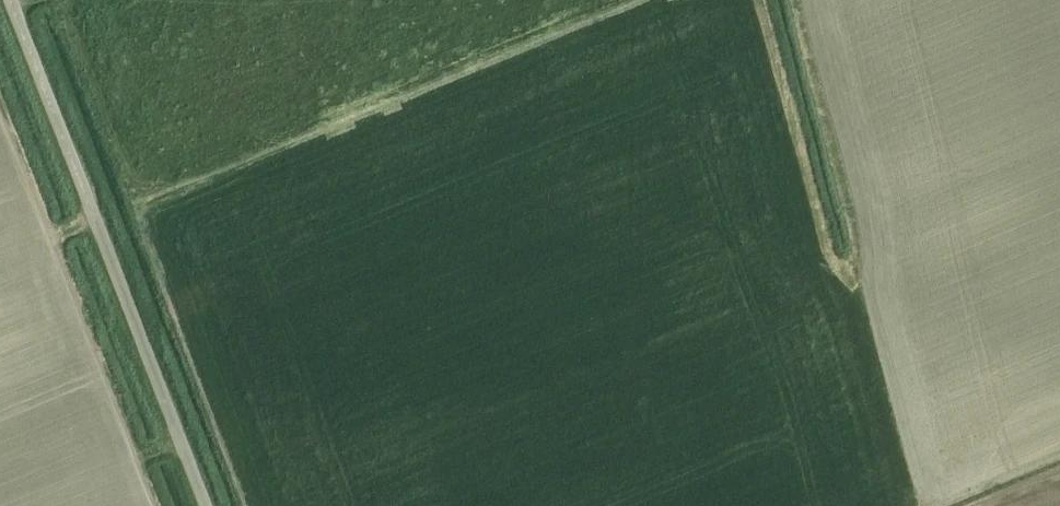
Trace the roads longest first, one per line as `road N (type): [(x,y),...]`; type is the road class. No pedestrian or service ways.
road 1 (unclassified): [(204,505),(4,0)]

